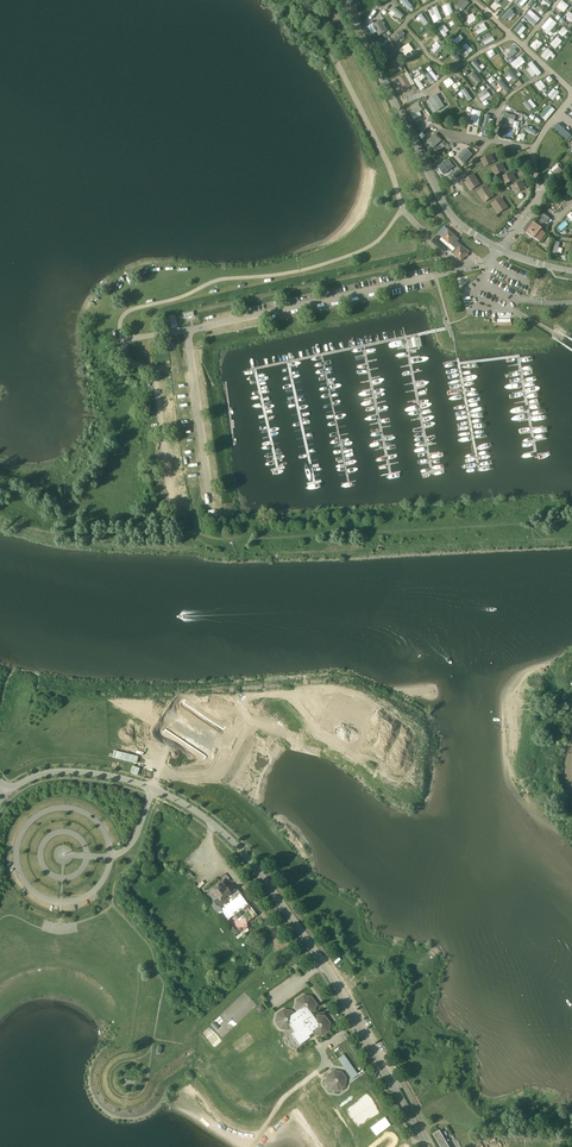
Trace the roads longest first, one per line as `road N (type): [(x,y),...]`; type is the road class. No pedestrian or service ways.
road 1 (unclassified): [(152,790),(217,828),(254,869),(332,977),(412,1122)]
road 2 (unclassified): [(499,249),(446,208),(339,0)]
road 3 (track): [(0,516),(82,535),(176,534)]
road 4 (unclassified): [(7,791),(66,772),(152,790)]
road 5 (unclassified): [(152,790),(184,708),(230,699)]

